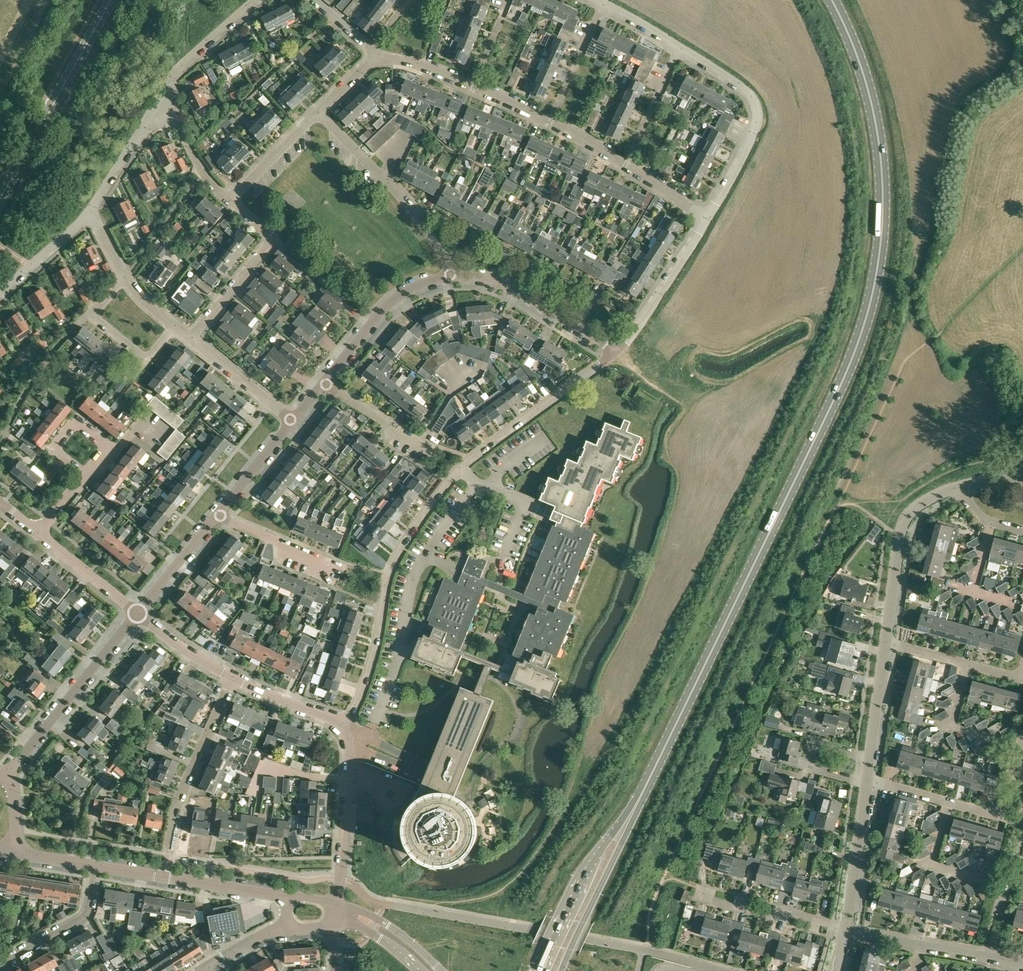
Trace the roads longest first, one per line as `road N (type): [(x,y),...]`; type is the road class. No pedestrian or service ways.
road 1 (primary): [(832,0),(857,55),(879,140),(882,211),(869,306),(819,431),(649,784)]
road 2 (residential): [(340,723),(370,661),(388,572),(428,505),(477,451),(617,351)]
road 3 (residential): [(706,218),(521,107),(429,67),(379,58)]
road 4 (tertiary): [(0,197),(111,0)]
road 5 (residential): [(706,218),(755,125),(756,105),(679,48)]
road 6 (primary): [(649,784),(579,880),(540,970)]
road 7 (residential): [(6,776),(136,613)]
road 8 (residential): [(450,274),(380,172),(319,114)]
road 9 (primary): [(561,970),(649,784)]
road 10 (residential): [(886,643),(905,519),(963,487)]
road 11 (residential): [(283,895),(94,866)]
road 12 (residential): [(450,274),(506,285),(617,351)]
road 13 (residential): [(169,849),(177,801),(234,677)]
road 14 (residential): [(336,903),(350,753),(340,723)]
road 15 (residential): [(1022,964),(846,928)]
road 16 (residential): [(191,338),(263,253),(260,235),(227,200)]
road 17 (residential): [(327,381),(390,303),(450,274)]
road 18 (residential): [(617,351),(706,218)]
road 19 (residential): [(177,327),(140,356),(96,318),(124,277)]
road 20 (residential): [(846,928),(699,896)]
road 21 (residential): [(0,964),(82,919),(94,866)]
road 22 (residential): [(846,928),(866,783)]
road 23 (residential): [(866,783),(807,767),(813,743),(869,758)]
road 24 (residential): [(1003,817),(866,779)]
road 25 (residential): [(172,105),(179,69),(257,0)]
road 26 (residential): [(886,643),(1022,675)]
road 27 (residential): [(344,569),(219,514)]
road 28 (residential): [(89,212),(143,131),(172,105)]
road 29 (residential): [(293,419),(191,338)]
road 30 (residential): [(136,613),(219,514)]
road 31 (residential): [(136,613),(38,531)]
road 32 (residential): [(227,200),(319,114)]
road 33 (residential): [(0,296),(89,212)]
road 34 (residential): [(85,477),(111,448),(76,420),(53,450)]
road 35 (residential): [(219,514),(293,419)]

